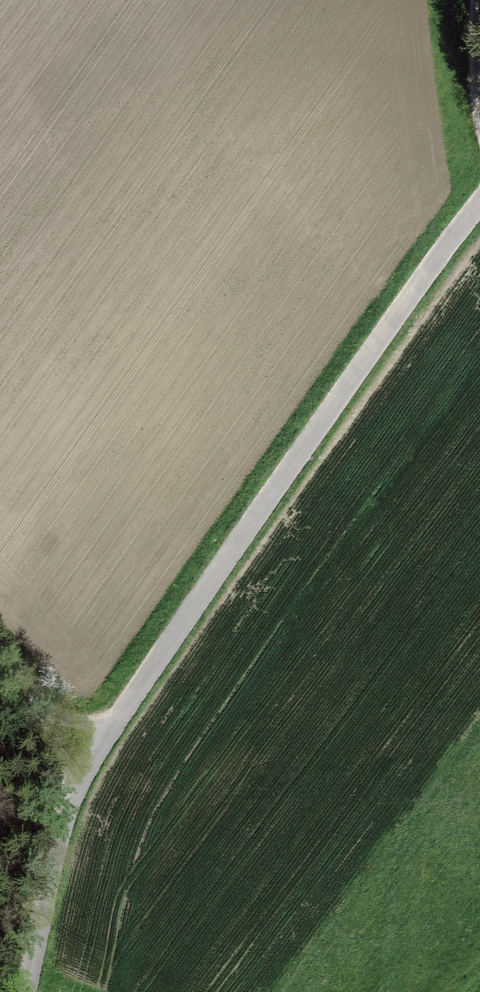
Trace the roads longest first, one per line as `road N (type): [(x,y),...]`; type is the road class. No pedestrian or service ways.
road 1 (unclassified): [(479,197),(87,758),(54,858),(25,991)]
road 2 (track): [(87,758),(0,645)]
road 3 (track): [(479,129),(475,0)]

